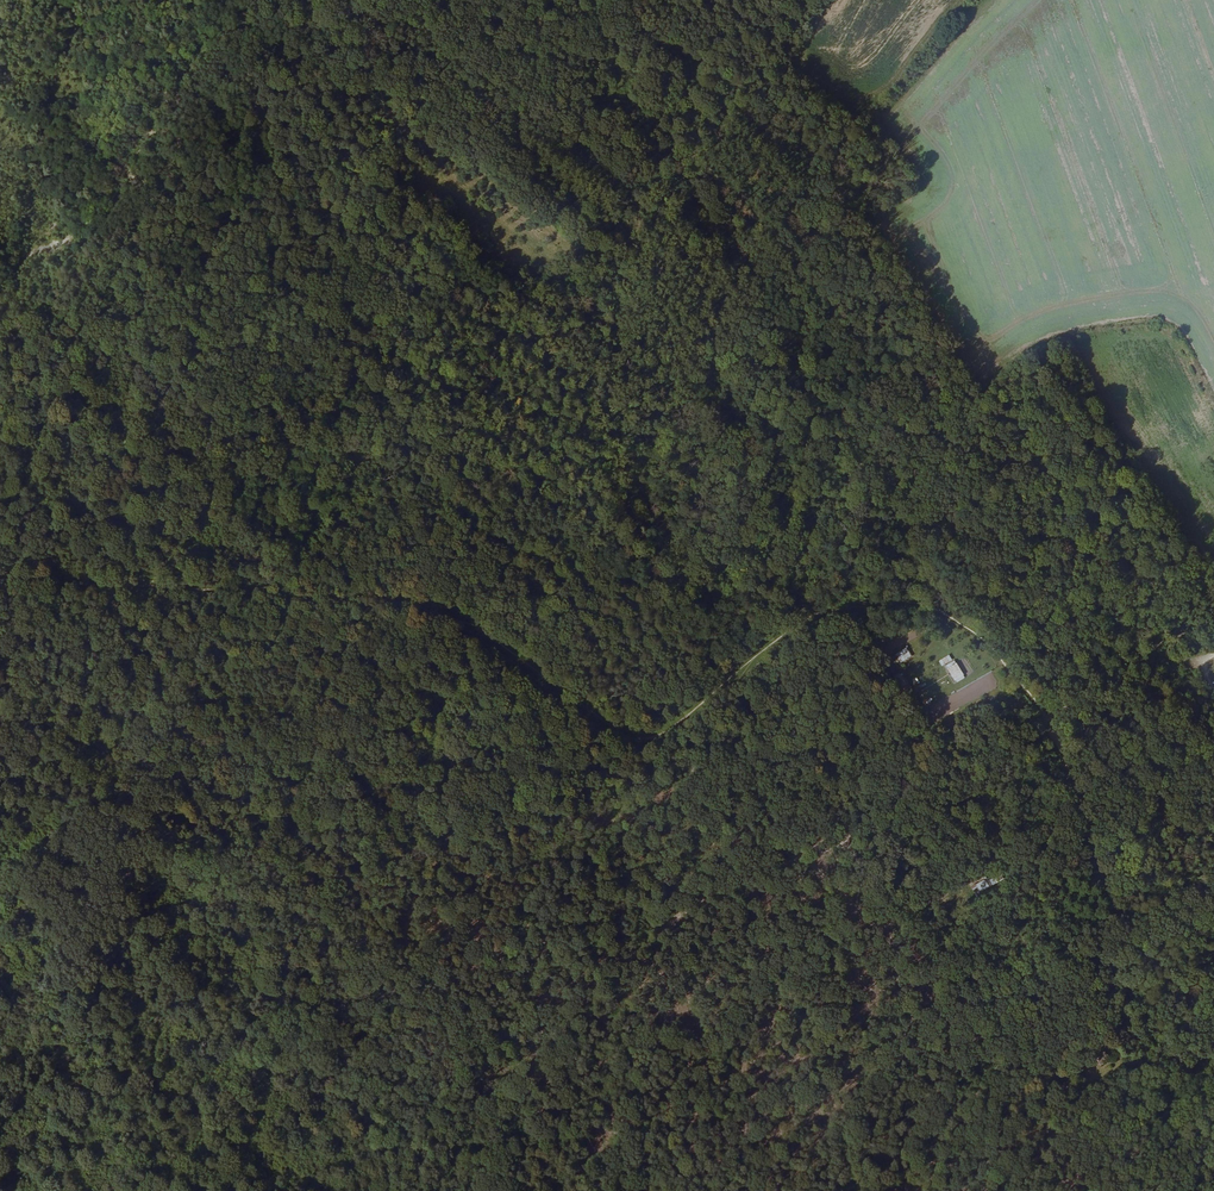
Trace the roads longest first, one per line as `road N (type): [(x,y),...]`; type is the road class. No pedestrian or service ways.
road 1 (track): [(1213,406),(1182,344),(1160,328),(1077,334),(1043,345),(1005,371),(883,512),(744,586),(605,716),(372,898)]
road 2 (track): [(1213,626),(1175,640),(1094,694),(844,811),(1123,1190)]
road 3 (track): [(0,885),(250,827),(287,794),(844,811)]
road 4 (track): [(119,586),(609,1190)]
road 5 (track): [(412,391),(438,333),(458,313),(587,214),(743,115),(793,62),(826,0)]
road 6 (track): [(744,586),(586,541),(537,485),(412,391)]

